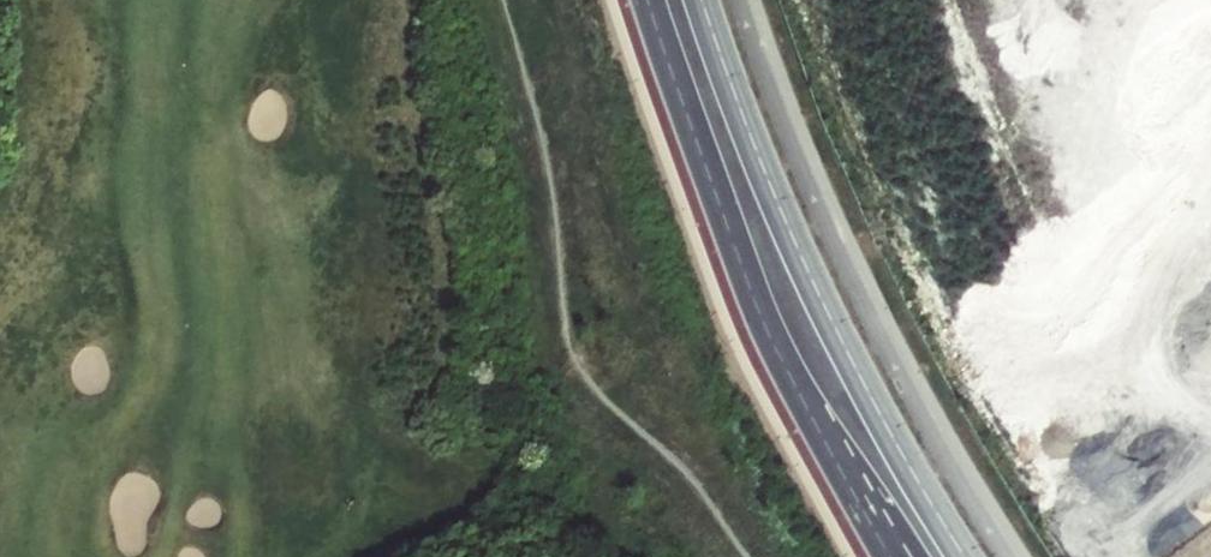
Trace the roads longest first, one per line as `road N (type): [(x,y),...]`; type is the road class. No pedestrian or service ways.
road 1 (secondary): [(965,556),(900,451),(815,277),(708,0)]
road 2 (secondary): [(674,0),(722,159),(769,278),(842,437),(910,556)]

